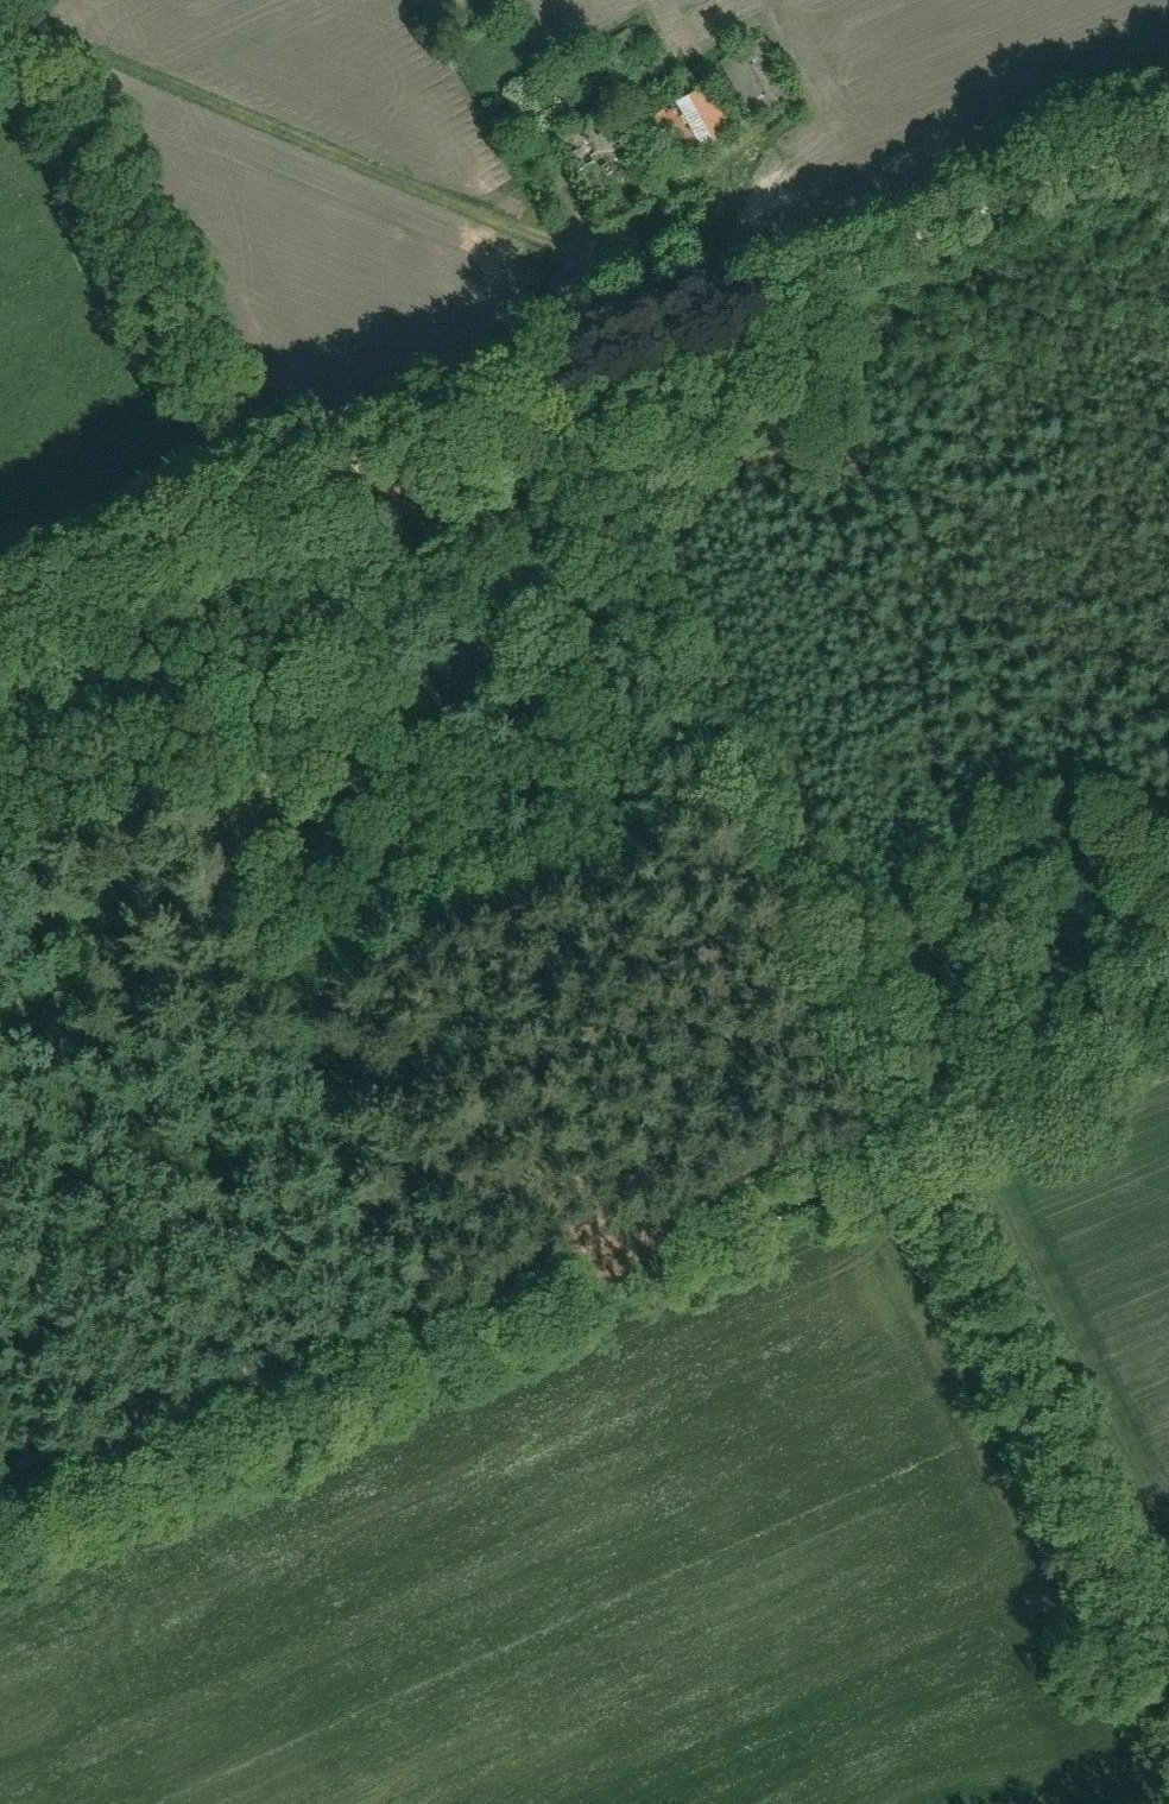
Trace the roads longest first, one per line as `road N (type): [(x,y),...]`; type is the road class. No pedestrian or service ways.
road 1 (unclassified): [(1168,1685),(553,379)]
road 2 (unclassified): [(553,379),(1168,132)]
road 3 (unclassified): [(0,604),(553,379)]

